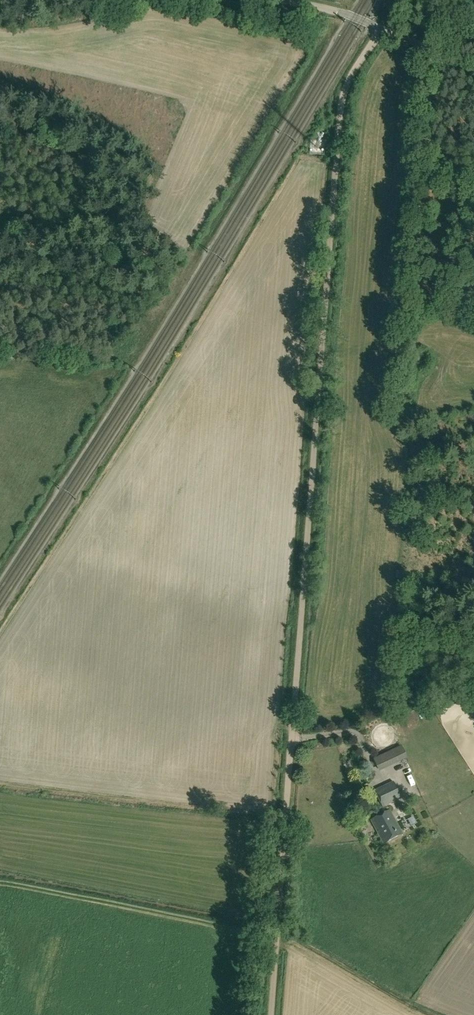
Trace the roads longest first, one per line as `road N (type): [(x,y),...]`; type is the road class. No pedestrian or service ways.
road 1 (track): [(283,0),(381,29),(355,70),(340,113),(272,1014)]

